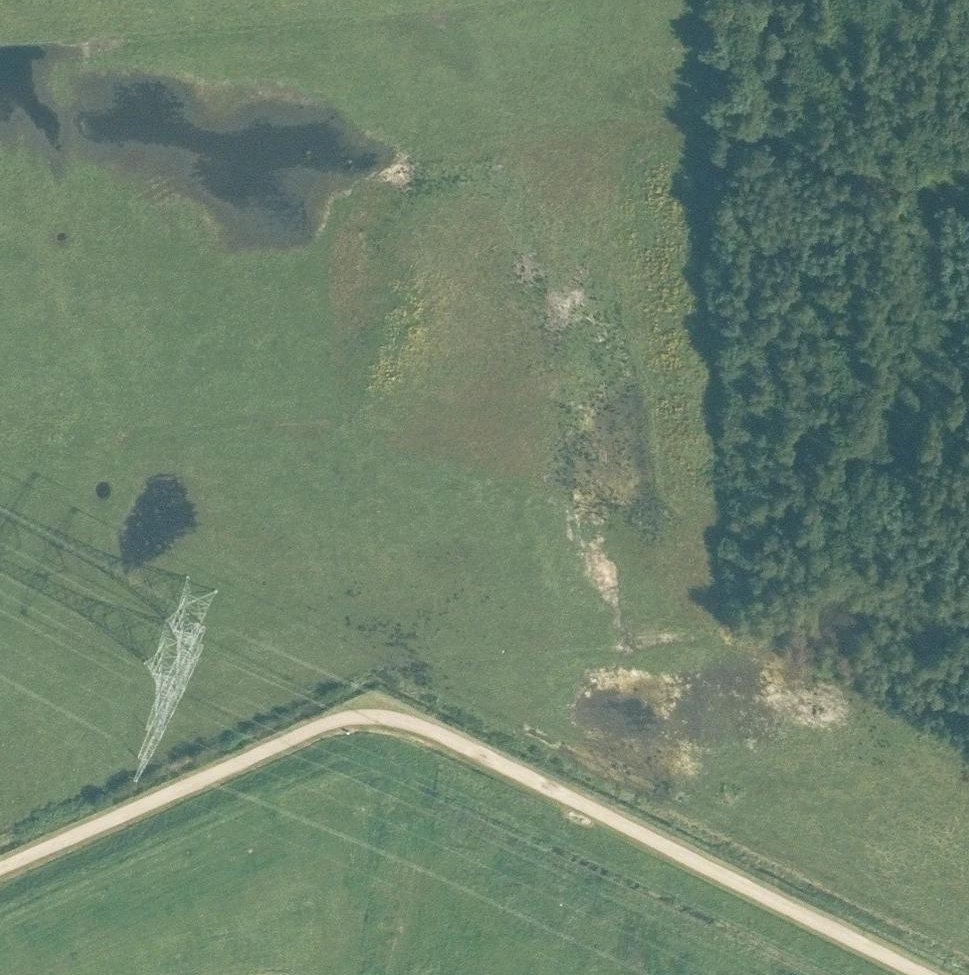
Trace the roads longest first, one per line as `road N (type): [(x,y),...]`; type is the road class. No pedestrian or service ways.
road 1 (track): [(926,974),(408,720),(320,725),(0,867)]

